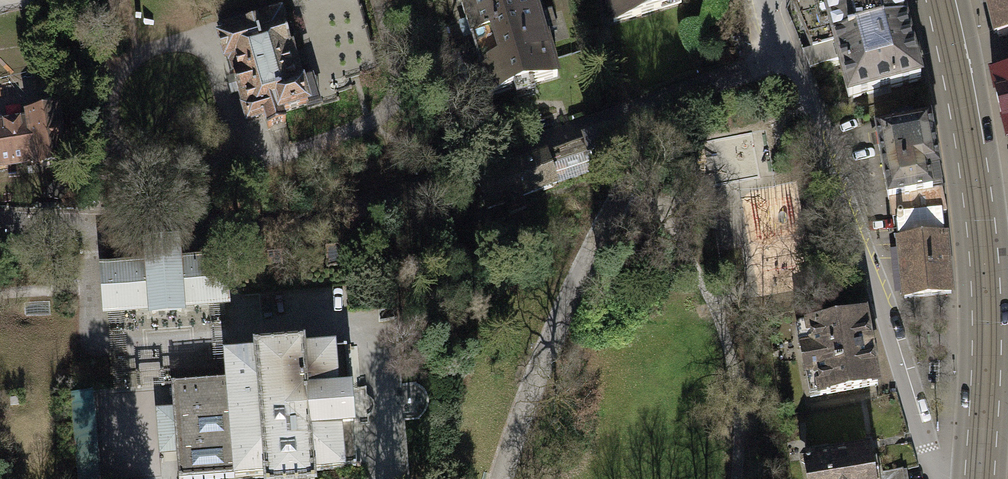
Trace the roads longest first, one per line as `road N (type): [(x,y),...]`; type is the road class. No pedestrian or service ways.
road 1 (residential): [(775,59),(290,227),(0,222)]
road 2 (tertiary): [(940,0),(982,237),(986,354),(978,478)]
road 3 (residential): [(775,59),(789,76),(876,293),(936,478)]

